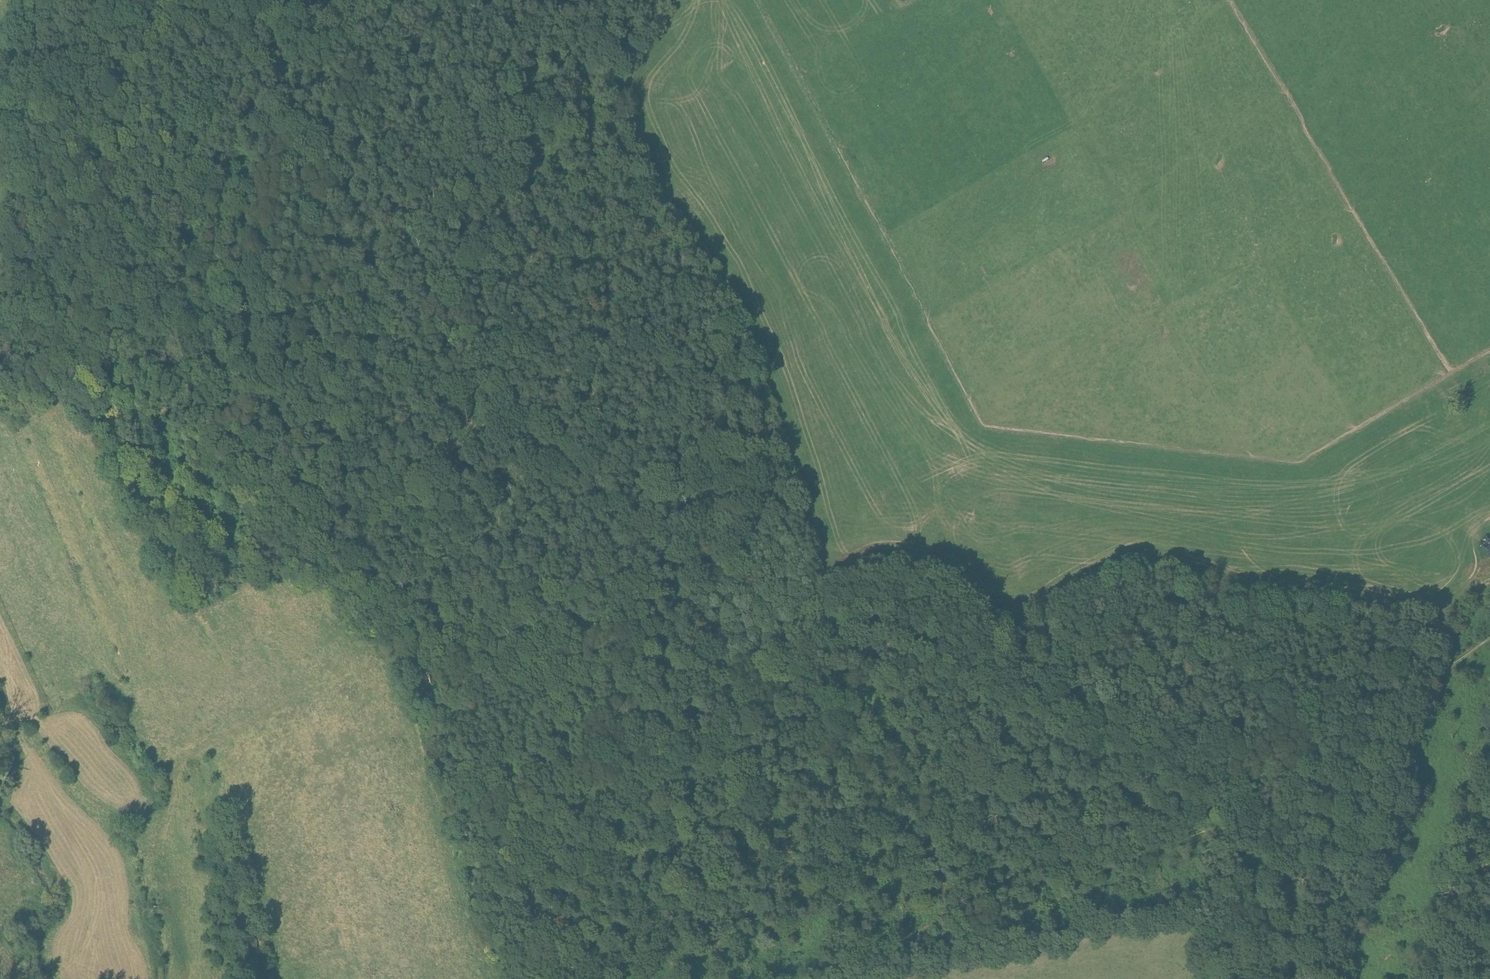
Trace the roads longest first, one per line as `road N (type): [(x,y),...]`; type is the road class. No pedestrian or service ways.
road 1 (track): [(1265,808),(1350,722),(1489,643)]

